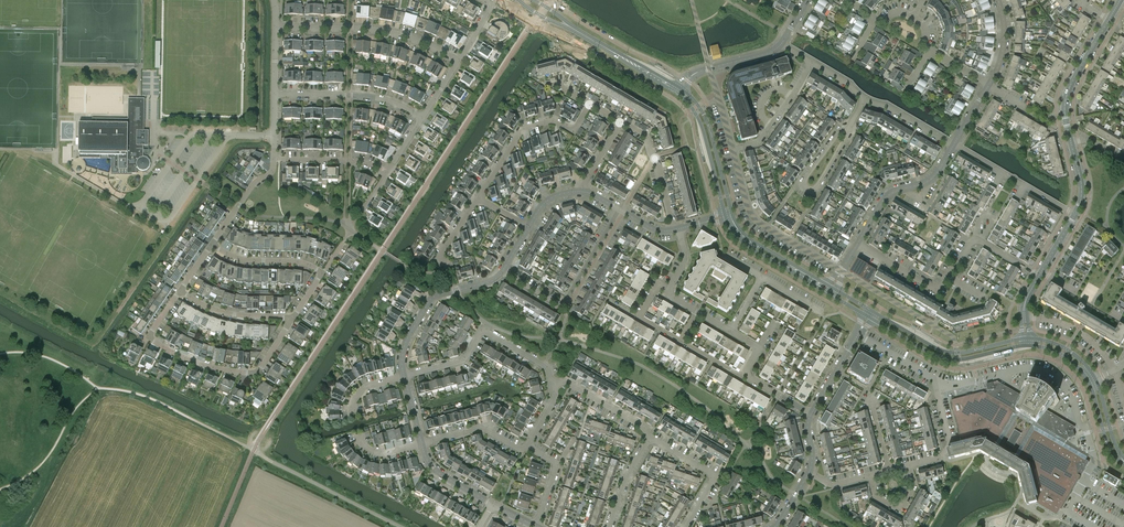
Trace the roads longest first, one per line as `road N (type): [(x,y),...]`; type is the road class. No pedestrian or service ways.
road 1 (residential): [(294,316),(260,370),(227,370),(149,337),(180,290)]
road 2 (residential): [(857,245),(940,290),(975,241),(1040,274)]
road 3 (residential): [(459,60),(391,31),(276,26)]
road 4 (residential): [(552,384),(544,365),(484,332),(461,361),(404,376)]
road 5 (residential): [(504,271),(564,306),(621,211)]
road 6 (residential): [(841,271),(757,221),(733,150)]
road 7 (tertiary): [(868,316),(943,358),(1027,346)]
road 8 (unclassified): [(402,526),(253,450)]
road 9 (residential): [(479,198),(522,130),(551,121),(573,130),(590,103)]
road 10 (tertiary): [(1026,338),(949,352),(872,311)]
road 11 (residential): [(404,376),(405,345),(432,297),(504,271)]
road 12 (residential): [(423,117),(371,96),(275,94)]
road 13 (residential): [(857,245),(889,195),(930,180),(954,145)]
road 14 (residential): [(847,128),(809,190),(805,180),(841,130)]
road 15 (tertiary): [(732,214),(709,125),(679,90)]
road 16 (tertiary): [(679,90),(702,127),(725,216)]
road 17 (tertiary): [(1071,142),(1067,93),(1109,19)]
road 18 (tertiary): [(725,216),(743,243),(829,293)]
road 19 (residential): [(686,526),(714,476),(651,438)]
road 20 (tertiary): [(832,287),(750,239),(732,214)]
road 21 (residential): [(747,377),(638,316)]
road 22 (residential): [(733,150),(757,143),(812,62)]
road 23 (tertiary): [(679,90),(573,29)]

